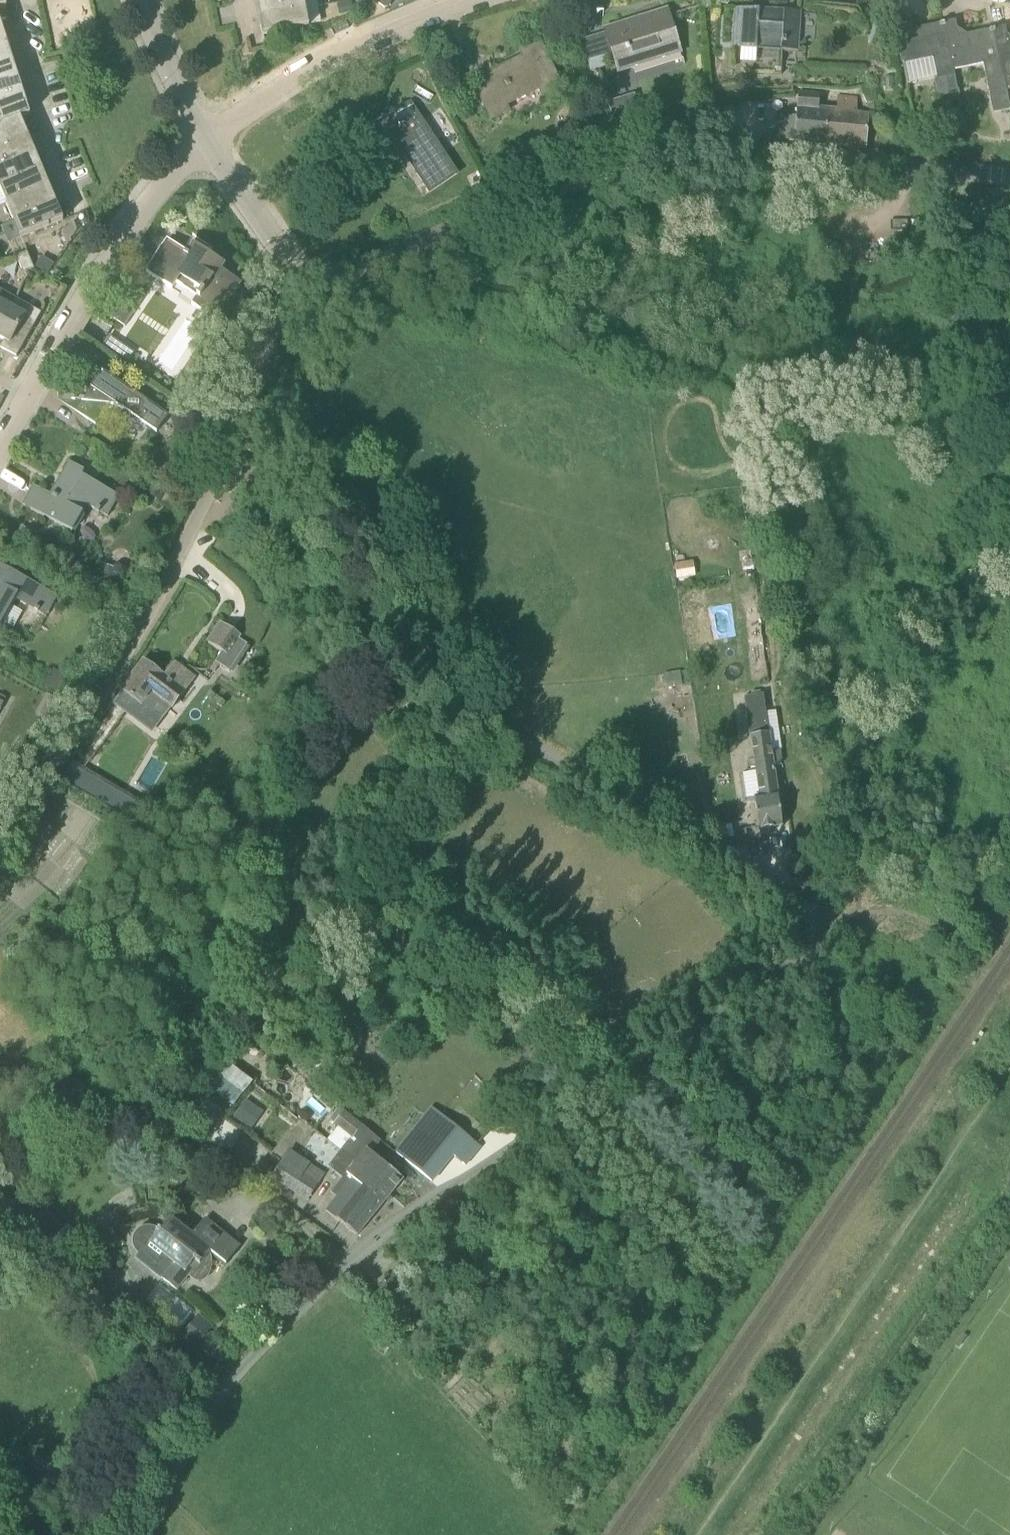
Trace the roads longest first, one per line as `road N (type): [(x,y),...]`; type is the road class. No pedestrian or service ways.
road 1 (unclassified): [(152,1534),(183,1457),(252,1363),(404,1241),(562,1141),(776,976),(806,949),(816,921)]
road 2 (residential): [(816,921),(806,905),(652,826),(482,712),(458,681),(414,574),(374,523),(332,497),(243,474)]
road 3 (residential): [(1009,178),(709,143),(662,147),(308,288)]
road 4 (track): [(708,1534),(1009,1074)]
road 5 (residential): [(0,814),(117,684),(205,497),(243,474)]
road 6 (residential): [(206,146),(108,260),(28,399)]
road 7 (residential): [(470,0),(364,43),(206,146)]
road 8 (residential): [(308,288),(276,330),(247,397),(243,474)]
road 9 (residential): [(308,288),(206,146)]
road 10 (residential): [(206,146),(140,0)]

